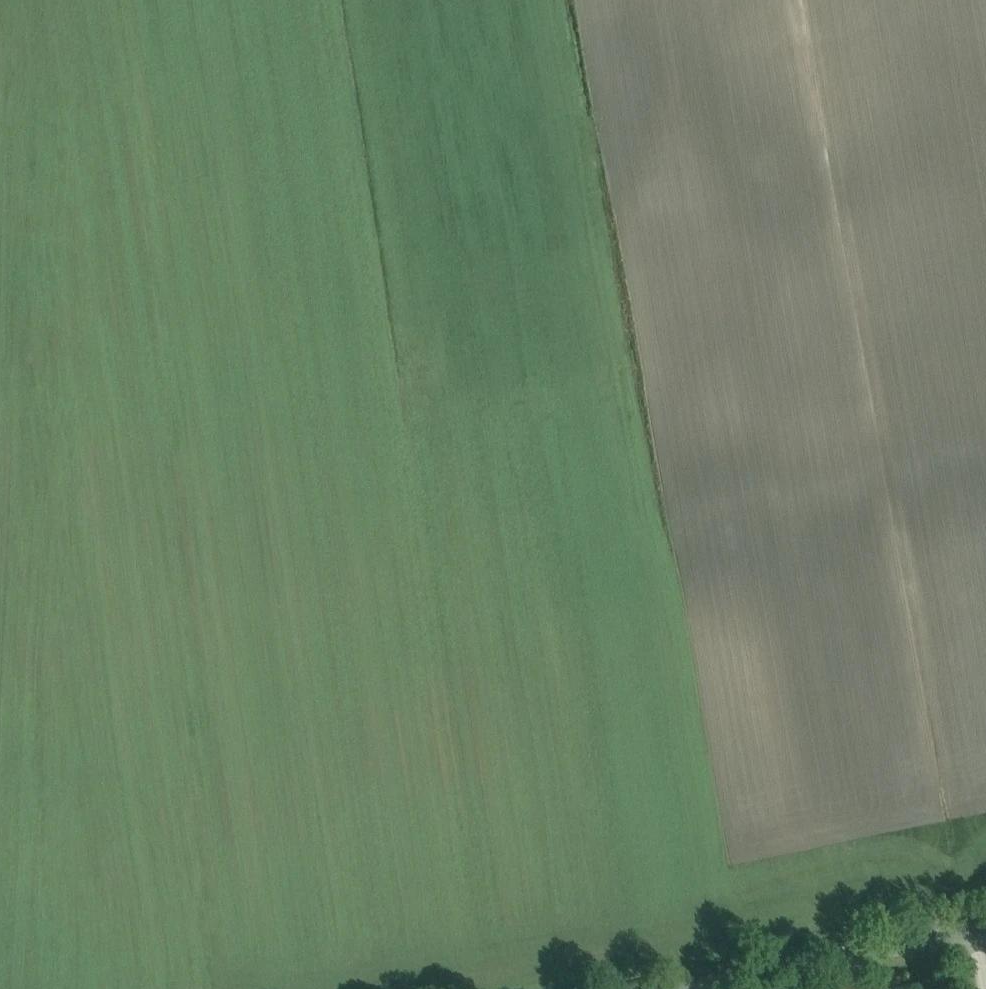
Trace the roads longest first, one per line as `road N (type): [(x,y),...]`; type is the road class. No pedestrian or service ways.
road 1 (tertiary): [(668,988),(985,926)]

